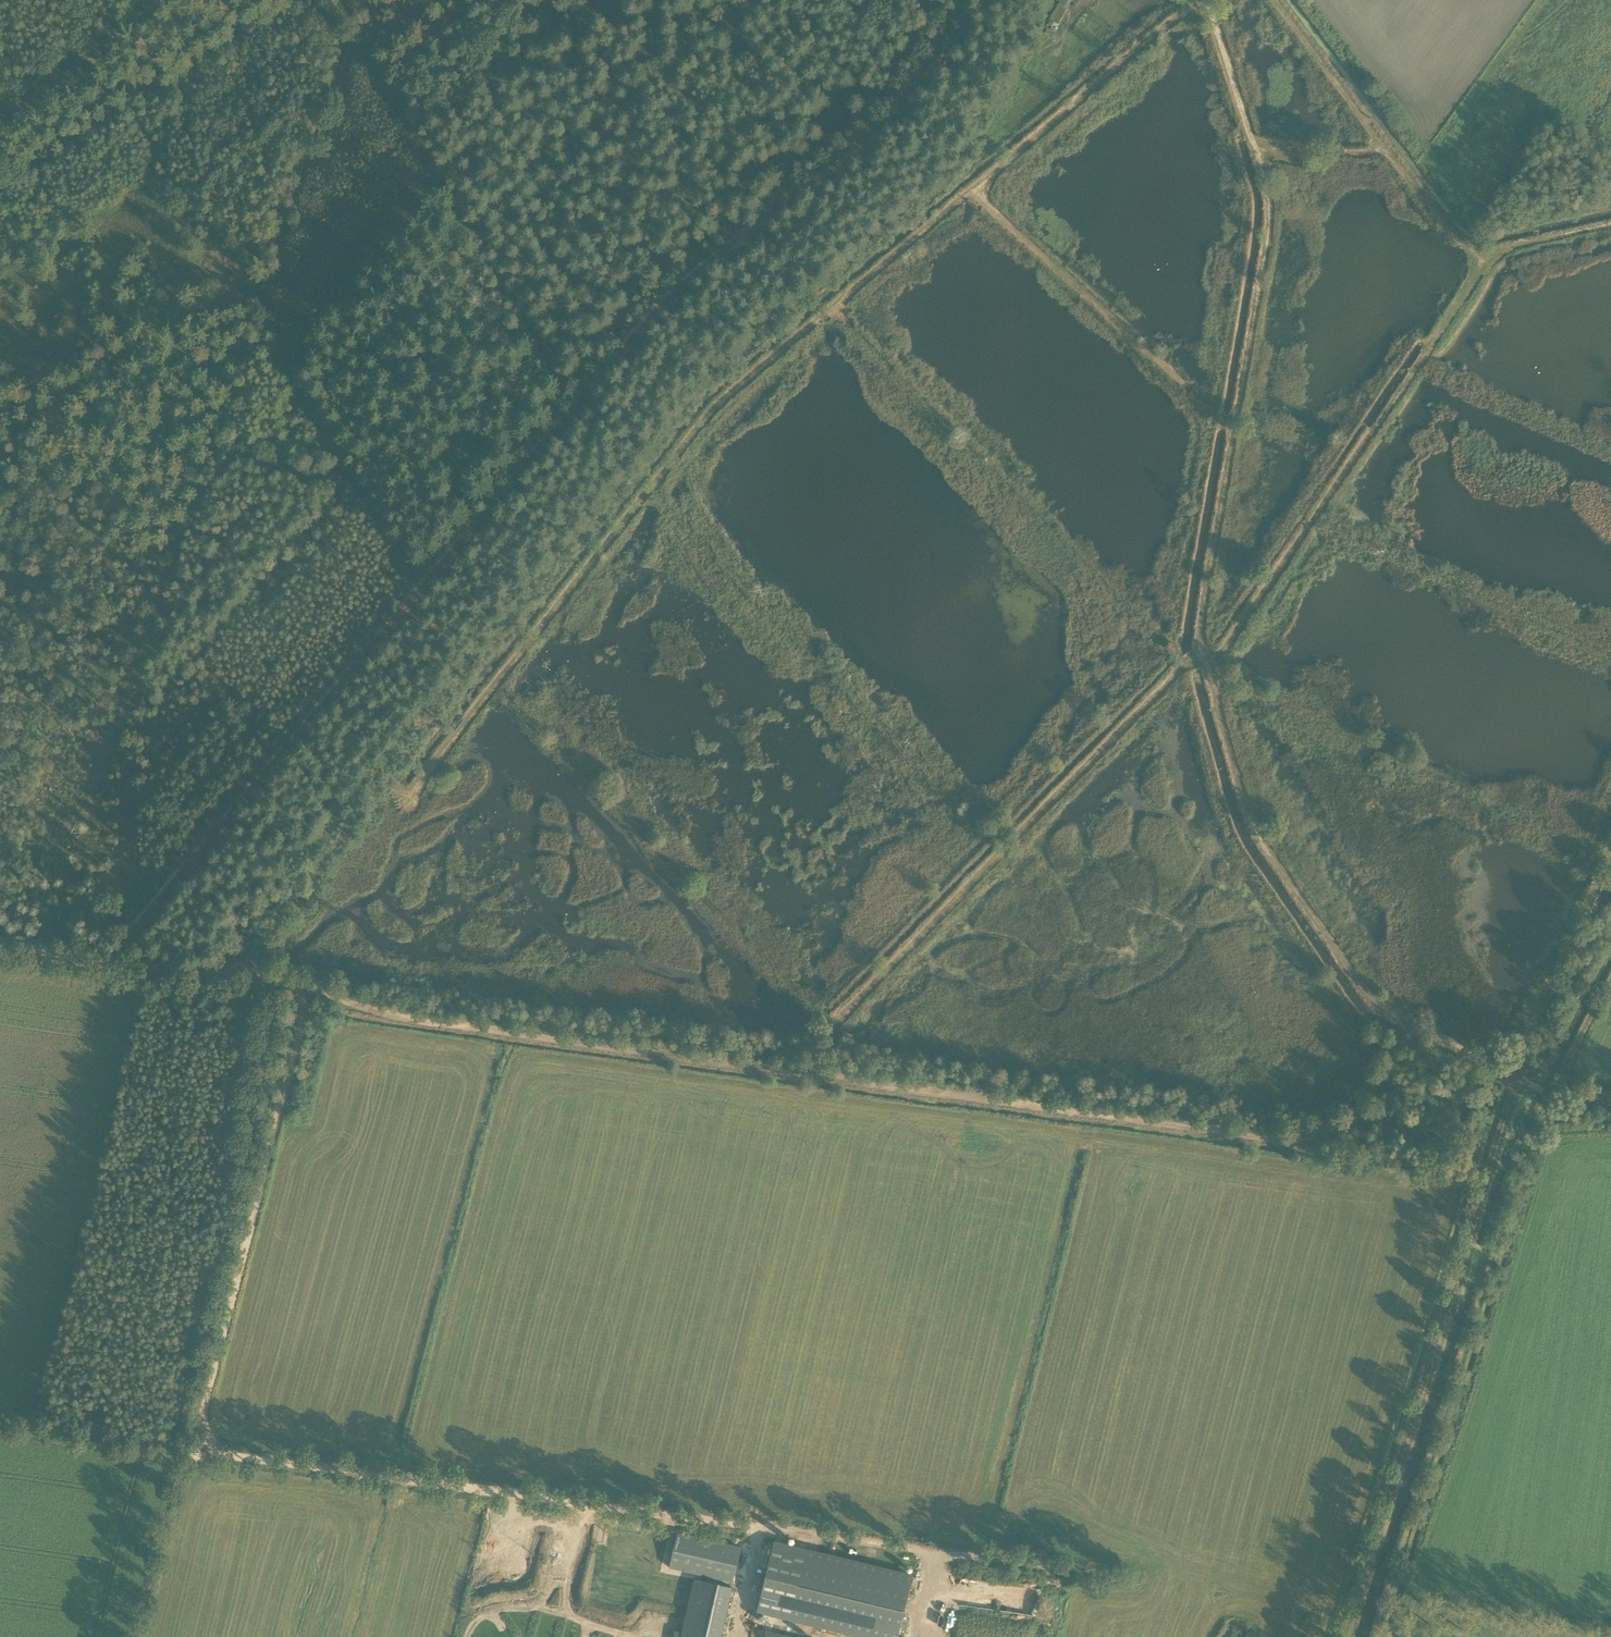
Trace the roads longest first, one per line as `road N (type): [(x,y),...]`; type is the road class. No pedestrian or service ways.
road 1 (track): [(308,991),(200,1425),(209,1443),(227,1455),(1141,1579)]
road 2 (track): [(308,991),(509,1034),(1290,1140),(1349,1120),(1416,1032)]
road 3 (track): [(1207,0),(1254,147),(1267,224),(1199,643),(1253,831),(1359,985),(1416,1032)]
road 4 (track): [(578,405),(114,961)]
road 5 (track): [(1516,1077),(1346,1636)]
road 6 (track): [(962,0),(892,119),(672,297),(578,405)]
road 7 (track): [(114,961),(260,977),(308,991)]
road 8 (track): [(163,0),(0,108)]
road 9 (track): [(1416,1032),(1553,1094)]
road 10 (track): [(1553,1094),(1610,967)]

